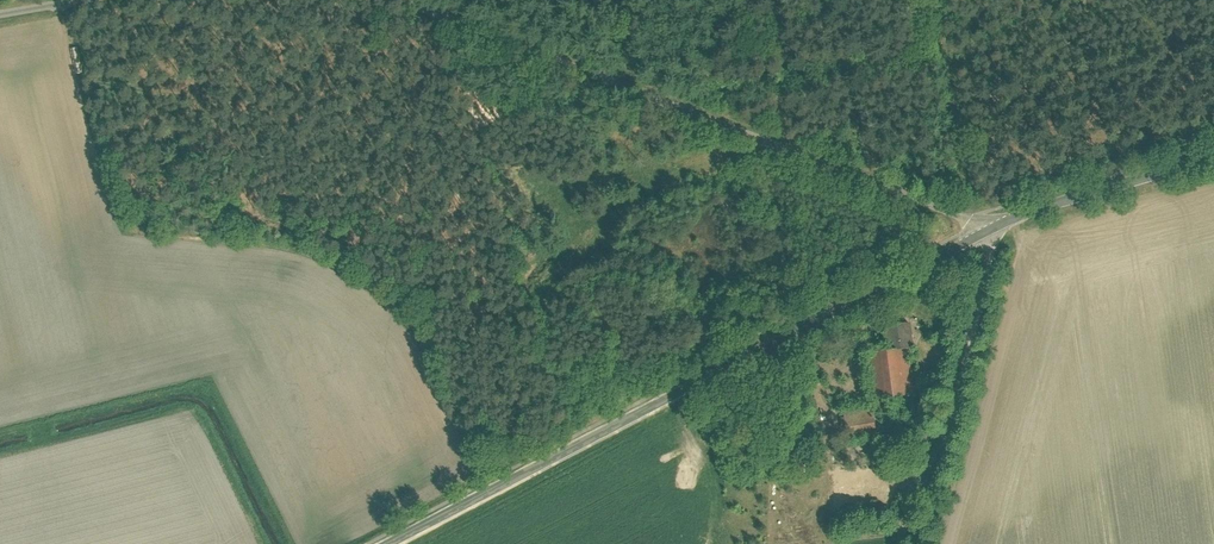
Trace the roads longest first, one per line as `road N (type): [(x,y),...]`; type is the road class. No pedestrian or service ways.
road 1 (tertiary): [(385,543),(992,230)]
road 2 (unclassified): [(992,230),(392,0)]
road 3 (track): [(992,230),(974,197),(934,0)]
road 4 (tertiary): [(992,230),(1033,210),(1213,158)]

